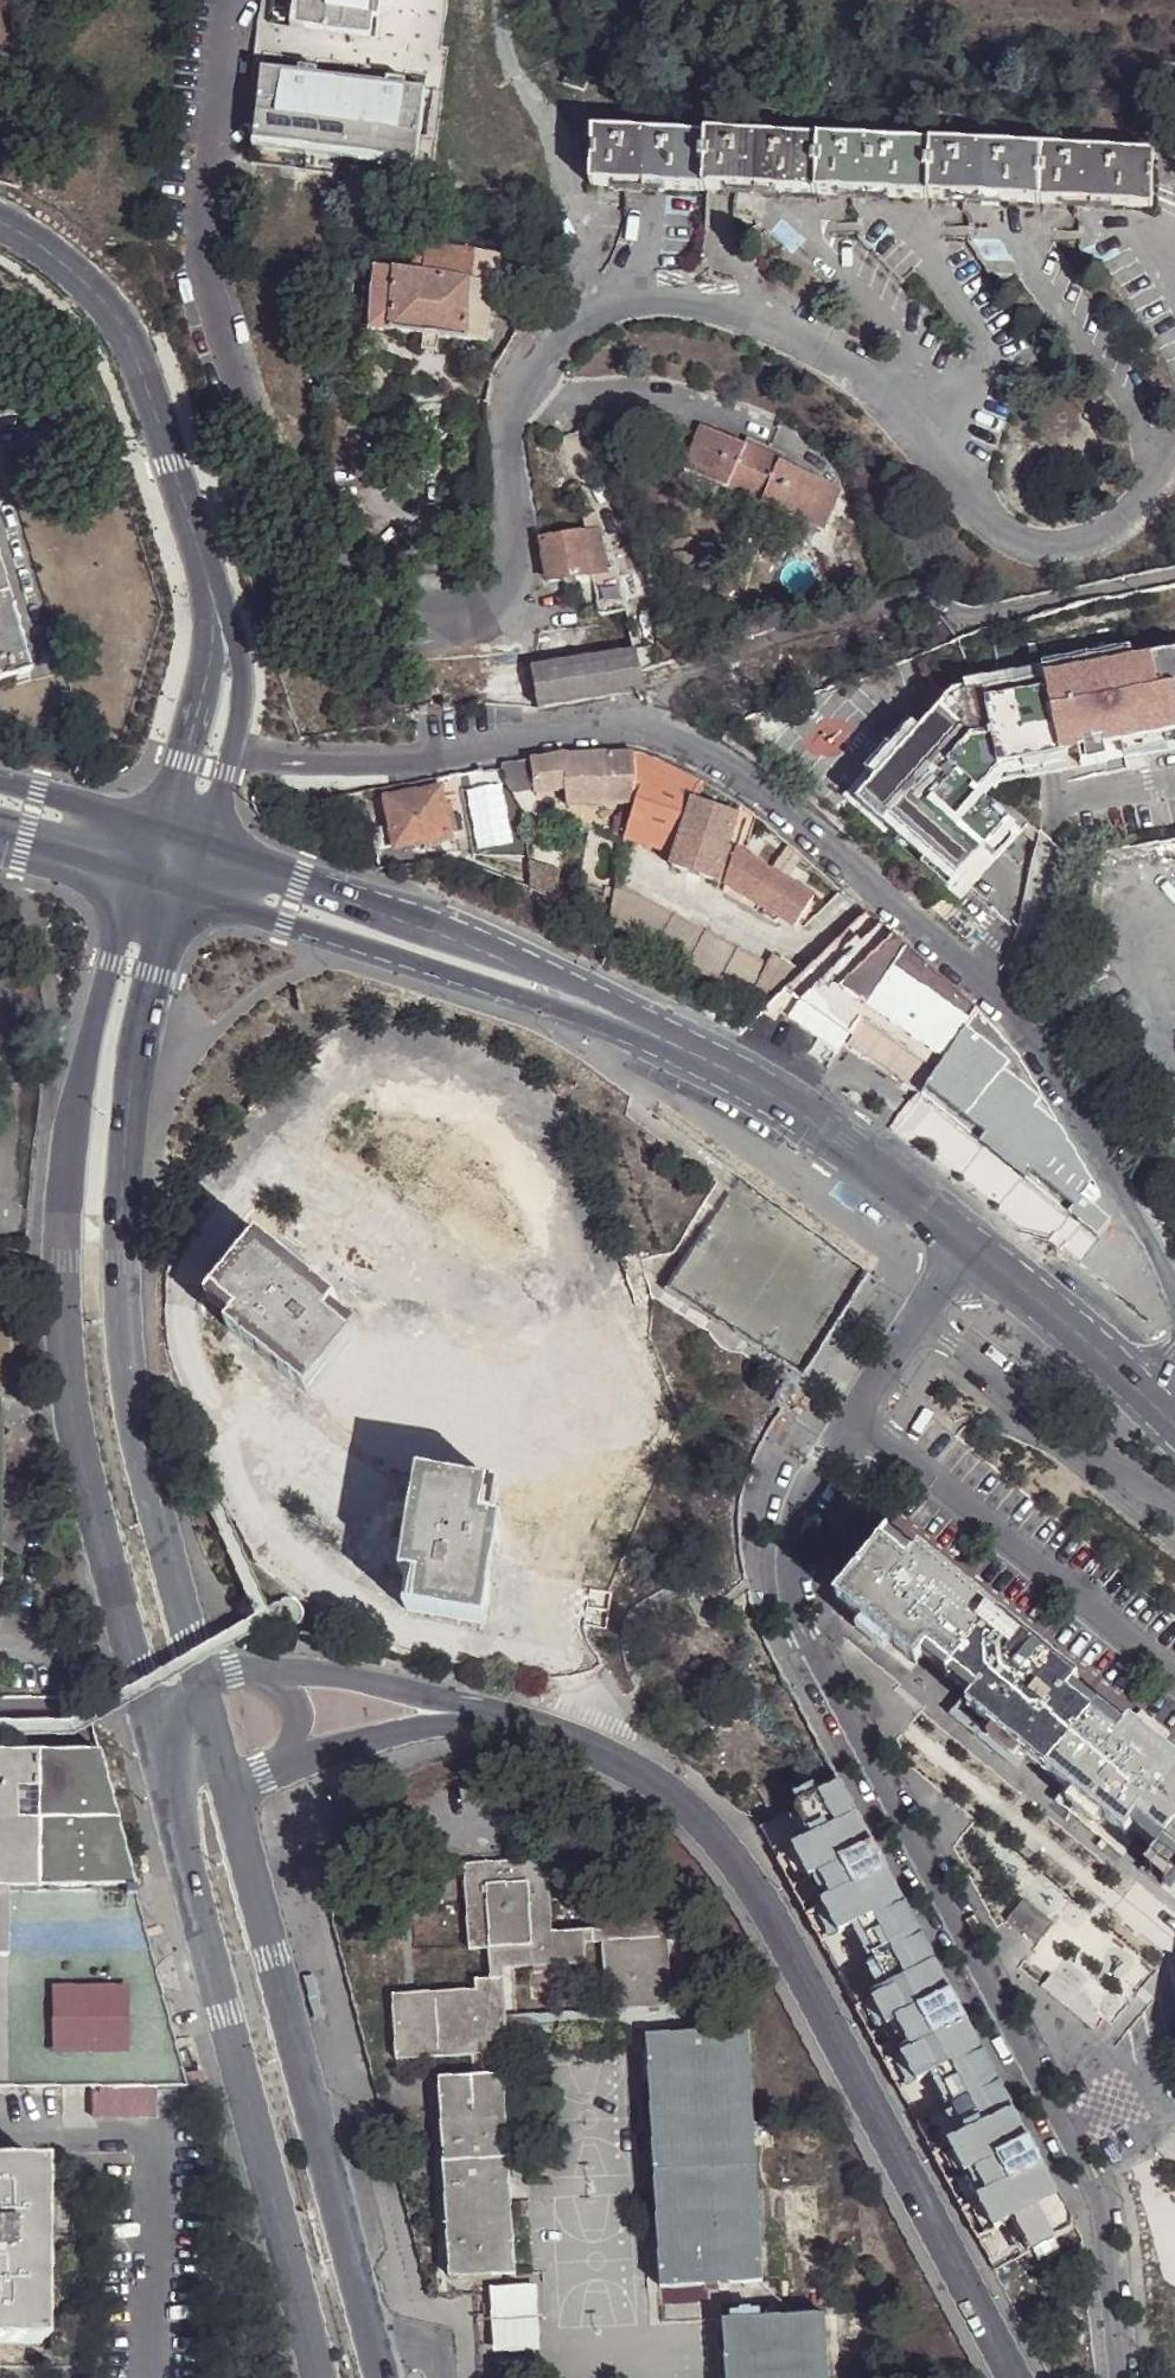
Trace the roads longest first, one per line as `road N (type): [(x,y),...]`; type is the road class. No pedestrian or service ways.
road 1 (unclassified): [(969,1246),(822,1455),(795,1513),(788,1586),(801,1634),(1090,2172),(1101,2206),(1118,2377)]
road 2 (residential): [(231,750),(276,763),(633,721),(658,728),(769,802),(1028,1033),(1167,1267),(1174,1292)]
road 3 (tertiary): [(134,875),(75,1098),(61,1304),(102,1557),(132,1670),(153,1711)]
road 4 (residential): [(1014,2377),(754,1891),(692,1810),(651,1781),(574,1742),(511,1724)]
road 5 (tertiary): [(198,1679),(125,1375),(120,1294),(129,1111),(155,974),(183,891)]
road 6 (tertiary): [(161,1768),(317,2377)]
road 7 (tertiary): [(381,2377),(218,1771)]
road 8 (secondary): [(688,1052),(447,932),(200,845)]
road 9 (secondary): [(183,891),(688,1052)]
road 10 (residential): [(210,586),(120,322),(56,256),(0,221)]
road 11 (secondary): [(917,1198),(798,1114),(688,1052)]
road 12 (residential): [(511,1724),(333,1673),(260,1672)]
road 13 (residential): [(210,586),(213,647),(205,682),(153,828)]
road 14 (residential): [(278,1759),(440,1725),(511,1724)]
road 15 (secondary): [(969,1246),(1147,1398)]
road 16 (residential): [(231,750),(243,696),(236,644),(210,586)]
road 17 (secondary): [(153,828),(0,779)]
road 18 (secondary): [(0,832),(134,875)]

